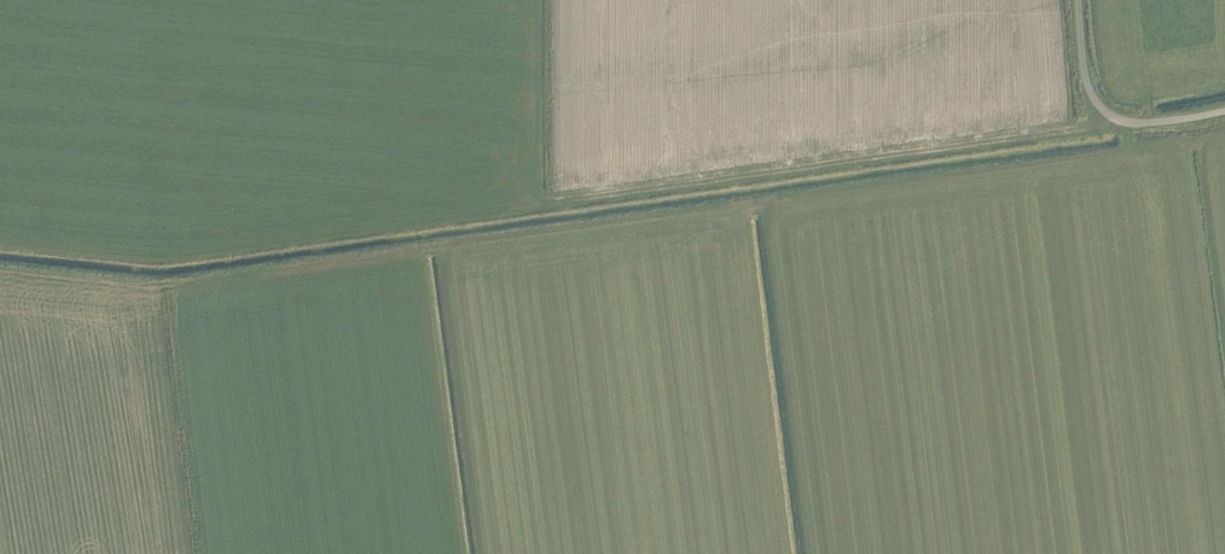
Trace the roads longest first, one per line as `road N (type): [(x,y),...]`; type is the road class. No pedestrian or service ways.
road 1 (unclassified): [(1224,113),(1143,126),(1115,122),(1083,79),(1077,0)]

